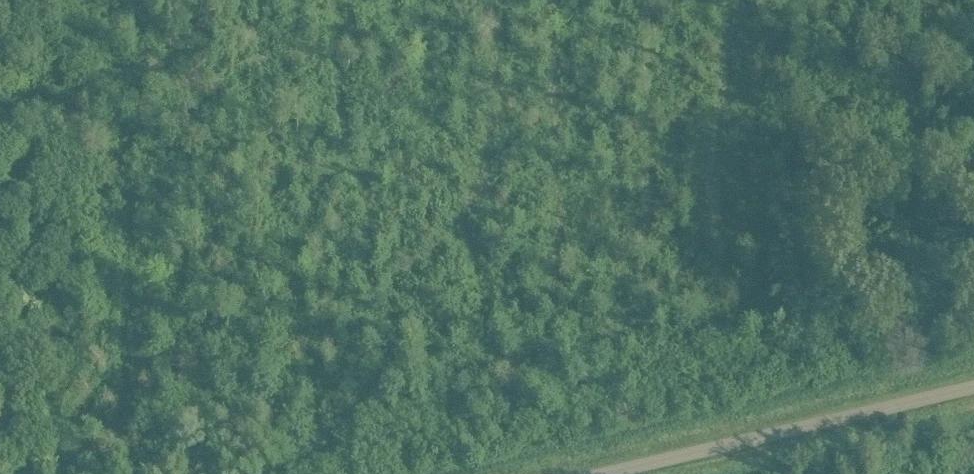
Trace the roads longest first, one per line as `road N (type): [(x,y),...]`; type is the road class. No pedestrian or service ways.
road 1 (unclassified): [(596,473),(973,385)]

